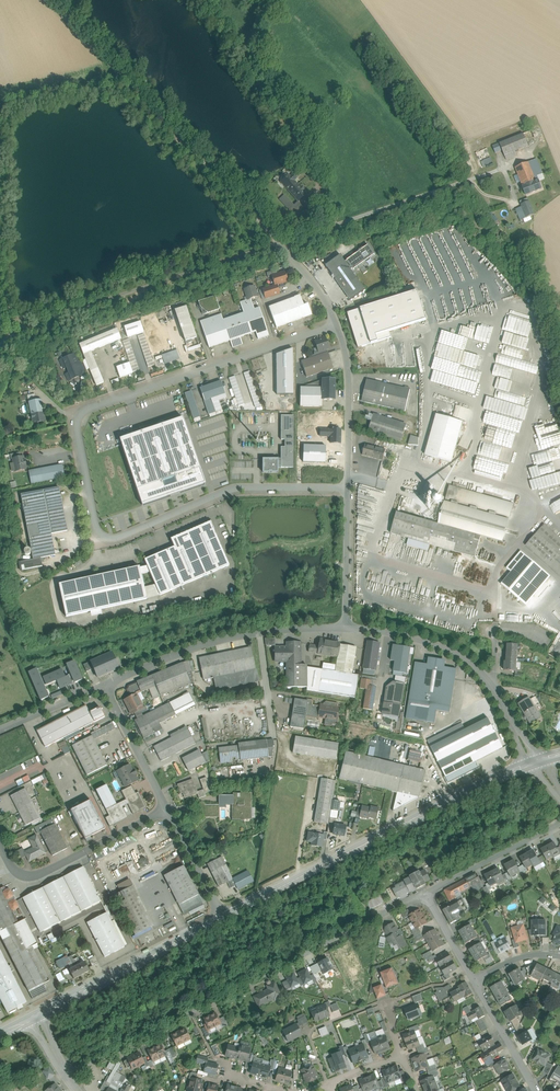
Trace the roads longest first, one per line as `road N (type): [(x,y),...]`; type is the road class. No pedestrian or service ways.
road 1 (unclassified): [(336,325),(91,408),(76,428),(96,528),(106,538),(232,489),(347,488)]
road 2 (residential): [(70,1079),(426,894)]
road 3 (unclassified): [(535,762),(222,918)]
road 4 (unclassified): [(281,243),(50,0)]
road 5 (residential): [(281,243),(28,326),(0,344)]
road 6 (unclassified): [(345,628),(421,640),(470,662),(535,762)]
road 7 (unclassified): [(104,685),(239,636),(345,628)]
road 8 (unclassified): [(222,918),(35,1014)]
road 9 (unclassified): [(0,847),(17,872),(36,875),(167,809)]
road 10 (unclassified): [(347,488),(348,376),(336,325)]
road 11 (residential): [(426,894),(559,826)]
road 12 (unclassified): [(345,628),(347,488)]
road 13 (unclassified): [(104,685),(167,809)]
road 14 (residential): [(328,1084),(313,1029),(386,1005)]
road 15 (residential): [(474,980),(536,1090)]
road 16 (unclassified): [(167,809),(222,918)]

